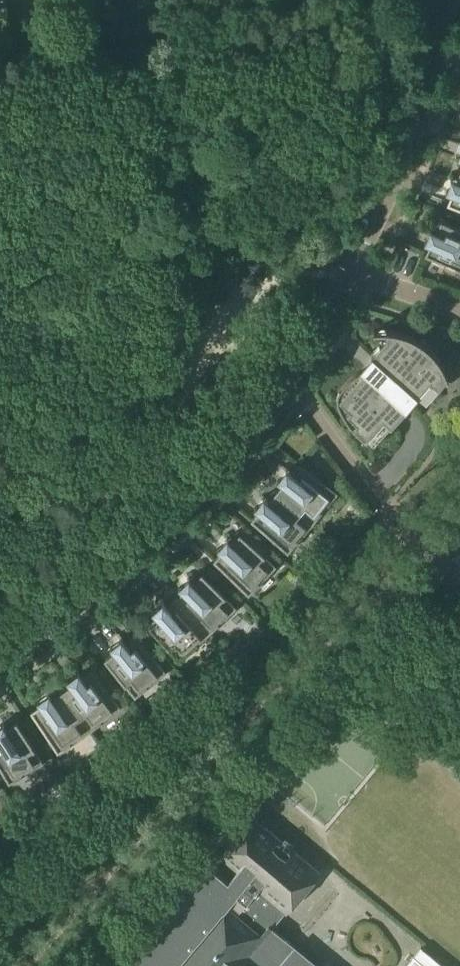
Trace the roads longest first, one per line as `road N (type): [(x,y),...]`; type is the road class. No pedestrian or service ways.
road 1 (residential): [(0,661),(141,548),(206,482),(285,380)]
road 2 (residential): [(350,272),(395,175),(448,0)]
road 3 (residential): [(459,591),(285,380)]
road 4 (residential): [(285,380),(350,272)]

